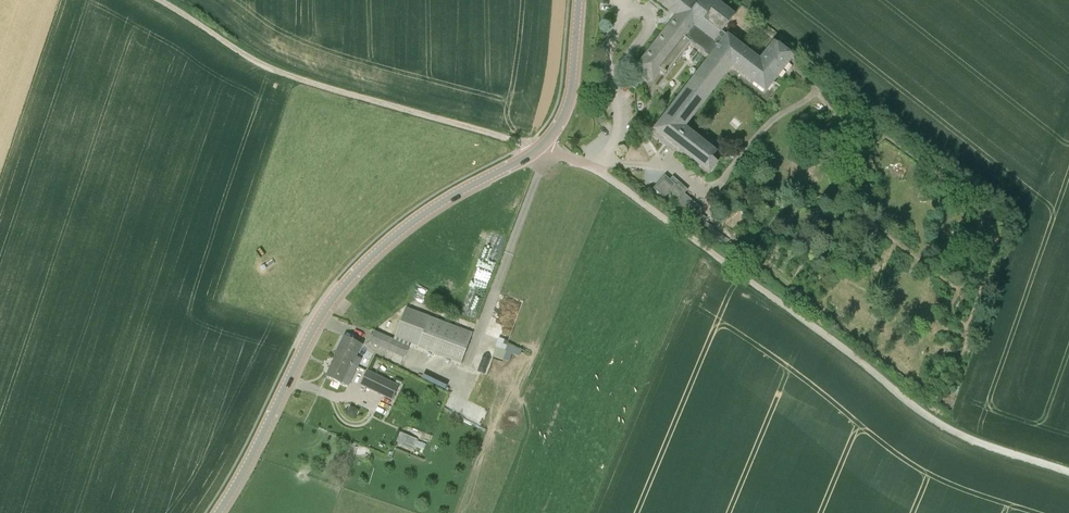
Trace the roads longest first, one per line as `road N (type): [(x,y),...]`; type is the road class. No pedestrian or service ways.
road 1 (tertiary): [(218,512),(318,321),(348,281),(420,216),(551,135),(570,94),(579,0)]
road 2 (track): [(526,144),(605,174),(942,426),(1068,471)]
road 3 (track): [(160,0),(273,70),(526,144)]
road 4 (track): [(551,152),(469,361)]

